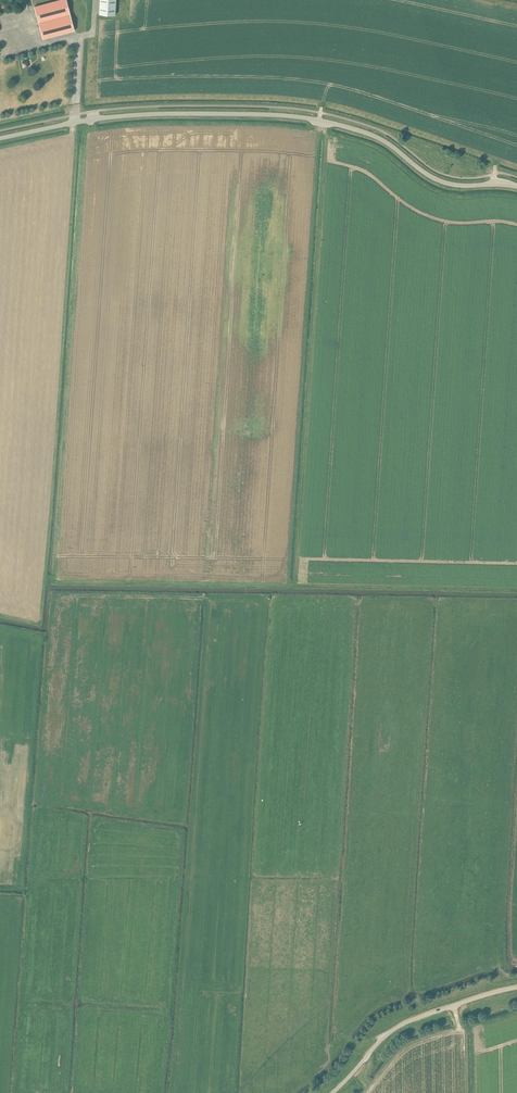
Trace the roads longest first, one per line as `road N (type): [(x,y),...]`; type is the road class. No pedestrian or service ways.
road 1 (unclassified): [(516,187),(443,182),(372,135),(292,117),(123,116),(0,138)]
road 2 (unclassified): [(516,987),(399,1026),(333,1092)]

